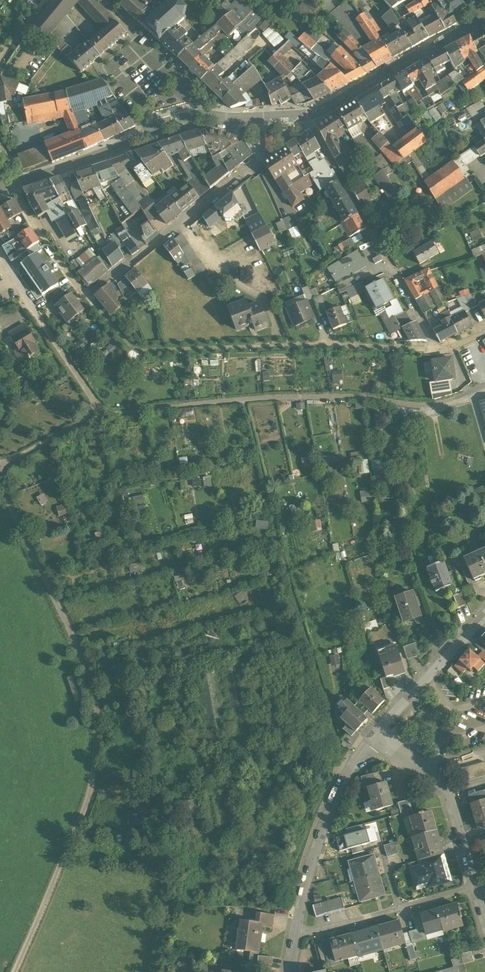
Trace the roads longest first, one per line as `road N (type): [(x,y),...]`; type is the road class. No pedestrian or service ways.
road 1 (track): [(0,478),(95,691),(88,800),(13,971)]
road 2 (residential): [(0,254),(101,414),(0,466)]
road 3 (residential): [(308,115),(436,349)]
road 4 (residential): [(257,117),(258,160),(88,296)]
road 5 (residential): [(378,734),(328,817),(296,937)]
road 6 (secondary): [(12,185),(164,125),(202,117)]
road 7 (secondary): [(308,115),(484,25)]
road 8 (residential): [(474,886),(450,797),(378,734)]
road 9 (residential): [(484,617),(378,734)]
road 10 (residential): [(202,117),(104,0)]
road 11 (residential): [(436,349),(289,344)]
road 12 (residential): [(88,296),(12,185)]

